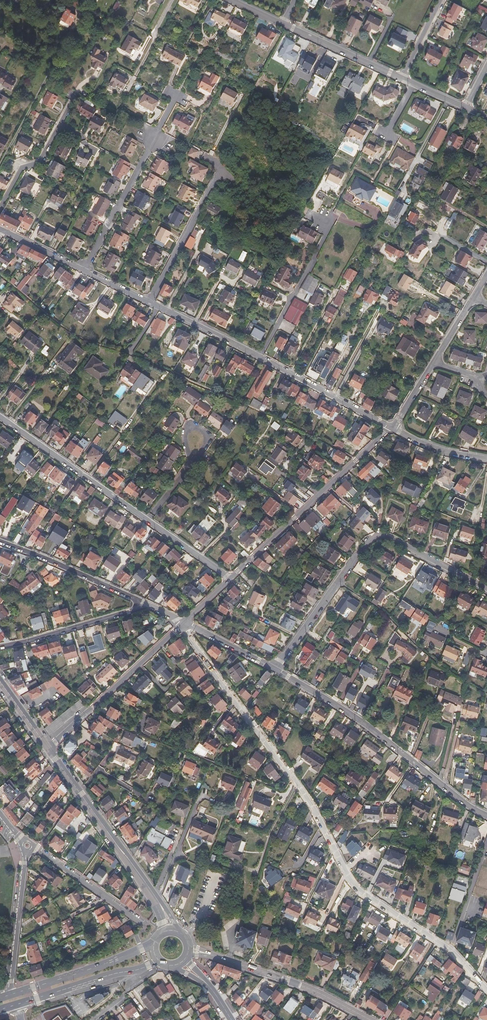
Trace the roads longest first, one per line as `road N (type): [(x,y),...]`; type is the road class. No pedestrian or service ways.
road 1 (residential): [(486,990),(453,952),(349,879),(310,803),(180,626)]
road 2 (residential): [(273,668),(379,536),(486,591)]
road 3 (residential): [(0,416),(230,577)]
road 4 (residential): [(273,668),(379,733),(486,814)]
road 5 (residential): [(230,577),(393,428)]
road 6 (residential): [(84,270),(177,96)]
road 7 (tertiary): [(157,900),(49,748)]
road 8 (residential): [(49,748),(180,626)]
road 9 (tertiary): [(370,1019),(299,984),(207,954)]
road 10 (residential): [(260,357),(330,225),(310,215)]
road 11 (residential): [(209,158),(220,169),(148,302)]
road 12 (residential): [(0,542),(147,605)]
road 13 (primary): [(155,941),(8,996)]
road 14 (primary): [(17,1005),(168,966)]
road 15 (residential): [(147,605),(0,647)]
road 16 (residential): [(260,357),(393,428)]
road 17 (residential): [(26,851),(8,996)]
road 18 (residential): [(32,848),(142,922)]
road 19 (residential): [(403,79),(283,23)]
road 20 (residential): [(148,302),(260,357)]

